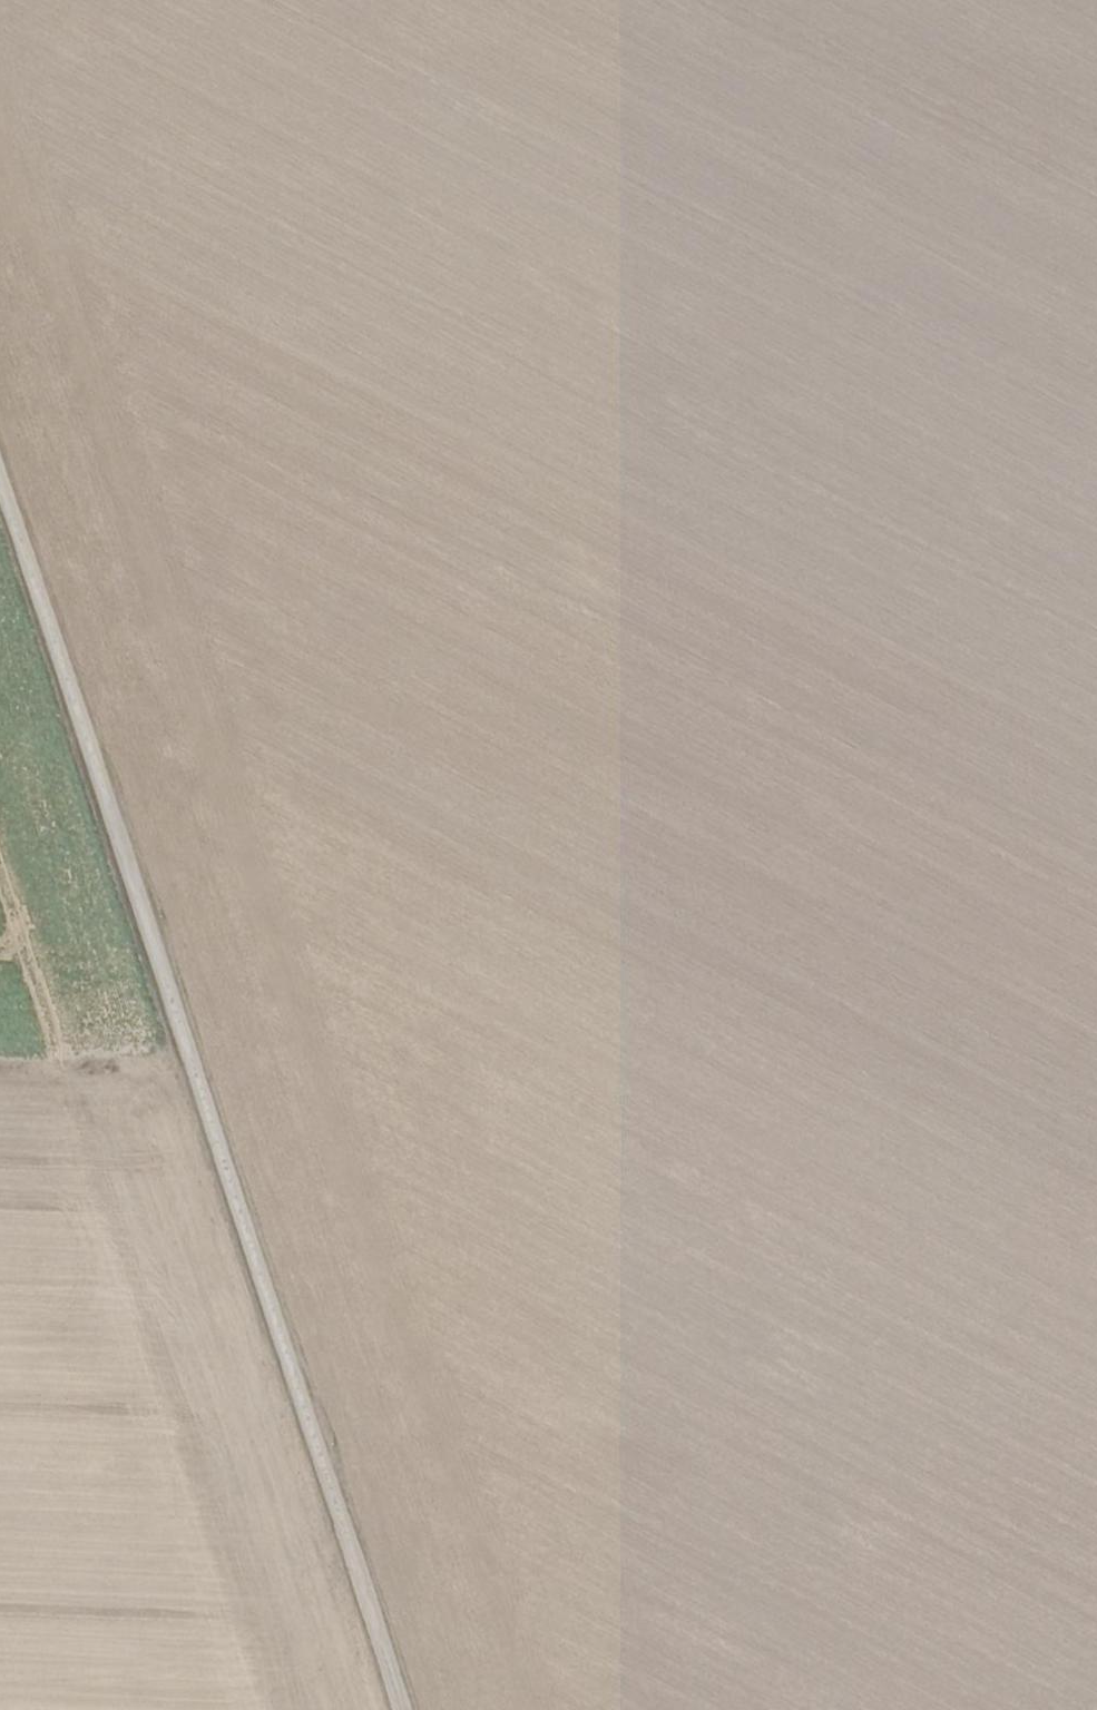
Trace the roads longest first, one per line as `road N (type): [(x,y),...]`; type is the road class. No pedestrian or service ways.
road 1 (track): [(398,1709),(0,483)]

